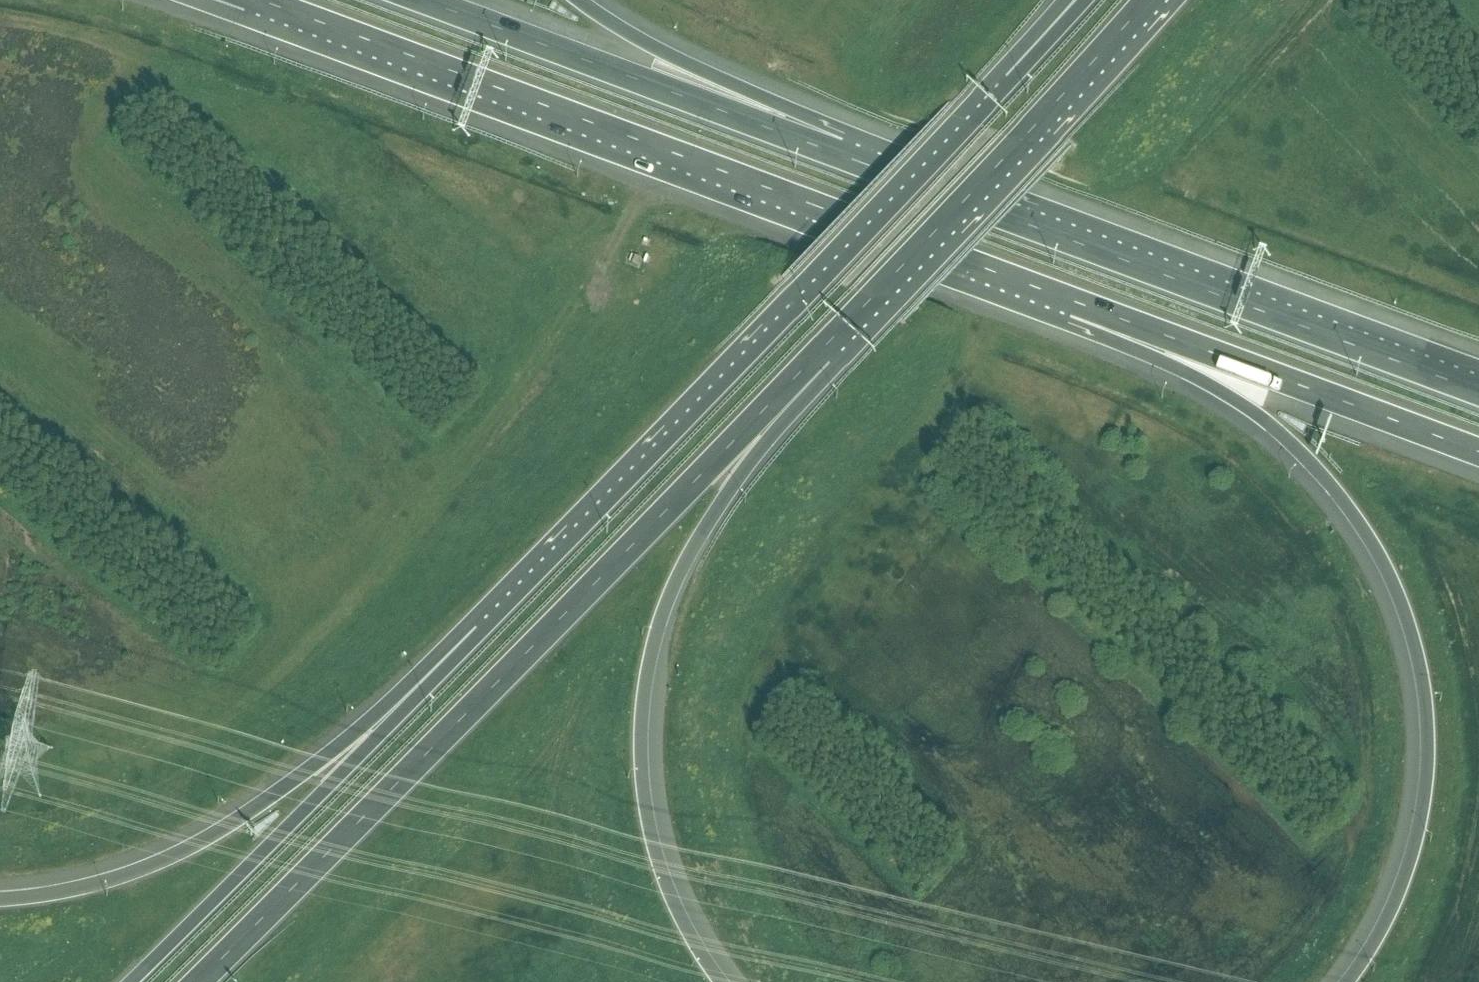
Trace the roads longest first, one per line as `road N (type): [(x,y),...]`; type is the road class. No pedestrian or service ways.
road 1 (motorway): [(259,0),(1074,303)]
road 2 (trunk): [(1073,14),(482,632)]
road 3 (motorway): [(1074,303),(1280,433),(1352,514),(1408,620),(1428,737),(1426,797),(1393,906),(1348,981)]
road 4 (trunk): [(198,981),(787,386)]
road 5 (motorway): [(1478,392),(842,157)]
road 6 (motorway): [(721,981),(659,863),(647,812),(642,716),(666,606),(787,386)]
road 7 (motorway): [(482,632),(312,768),(188,848),(84,887),(0,899)]
road 8 (trunk): [(787,386),(1148,0)]
road 9 (trunk): [(482,632),(131,981)]
road 10 (motorway): [(842,157),(417,0)]
road 11 (motorway): [(1074,303),(1478,453)]
road 12 (motorway): [(842,157),(580,0)]

